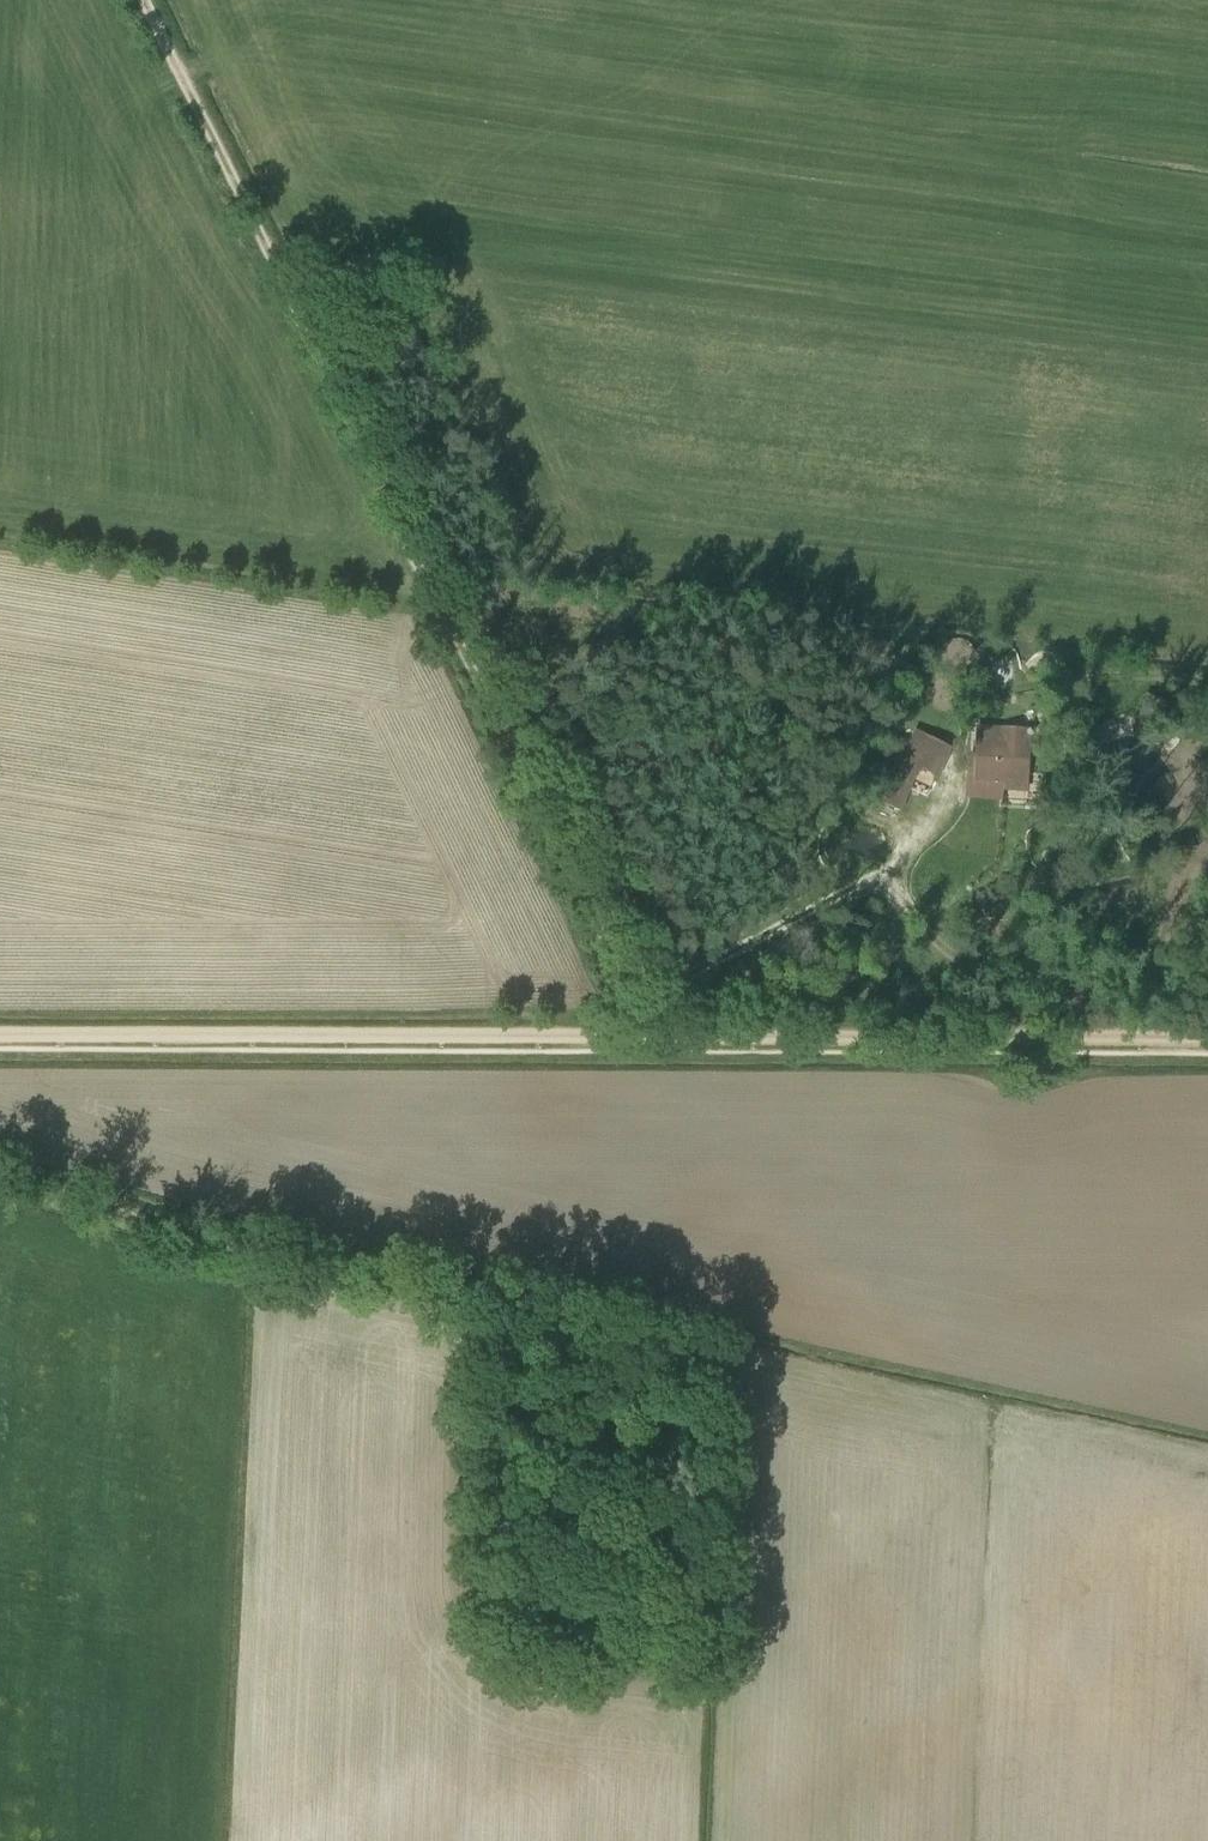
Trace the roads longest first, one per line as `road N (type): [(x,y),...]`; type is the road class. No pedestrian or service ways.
road 1 (track): [(0,1044),(1207,1040)]
road 2 (track): [(648,1038),(172,0)]

